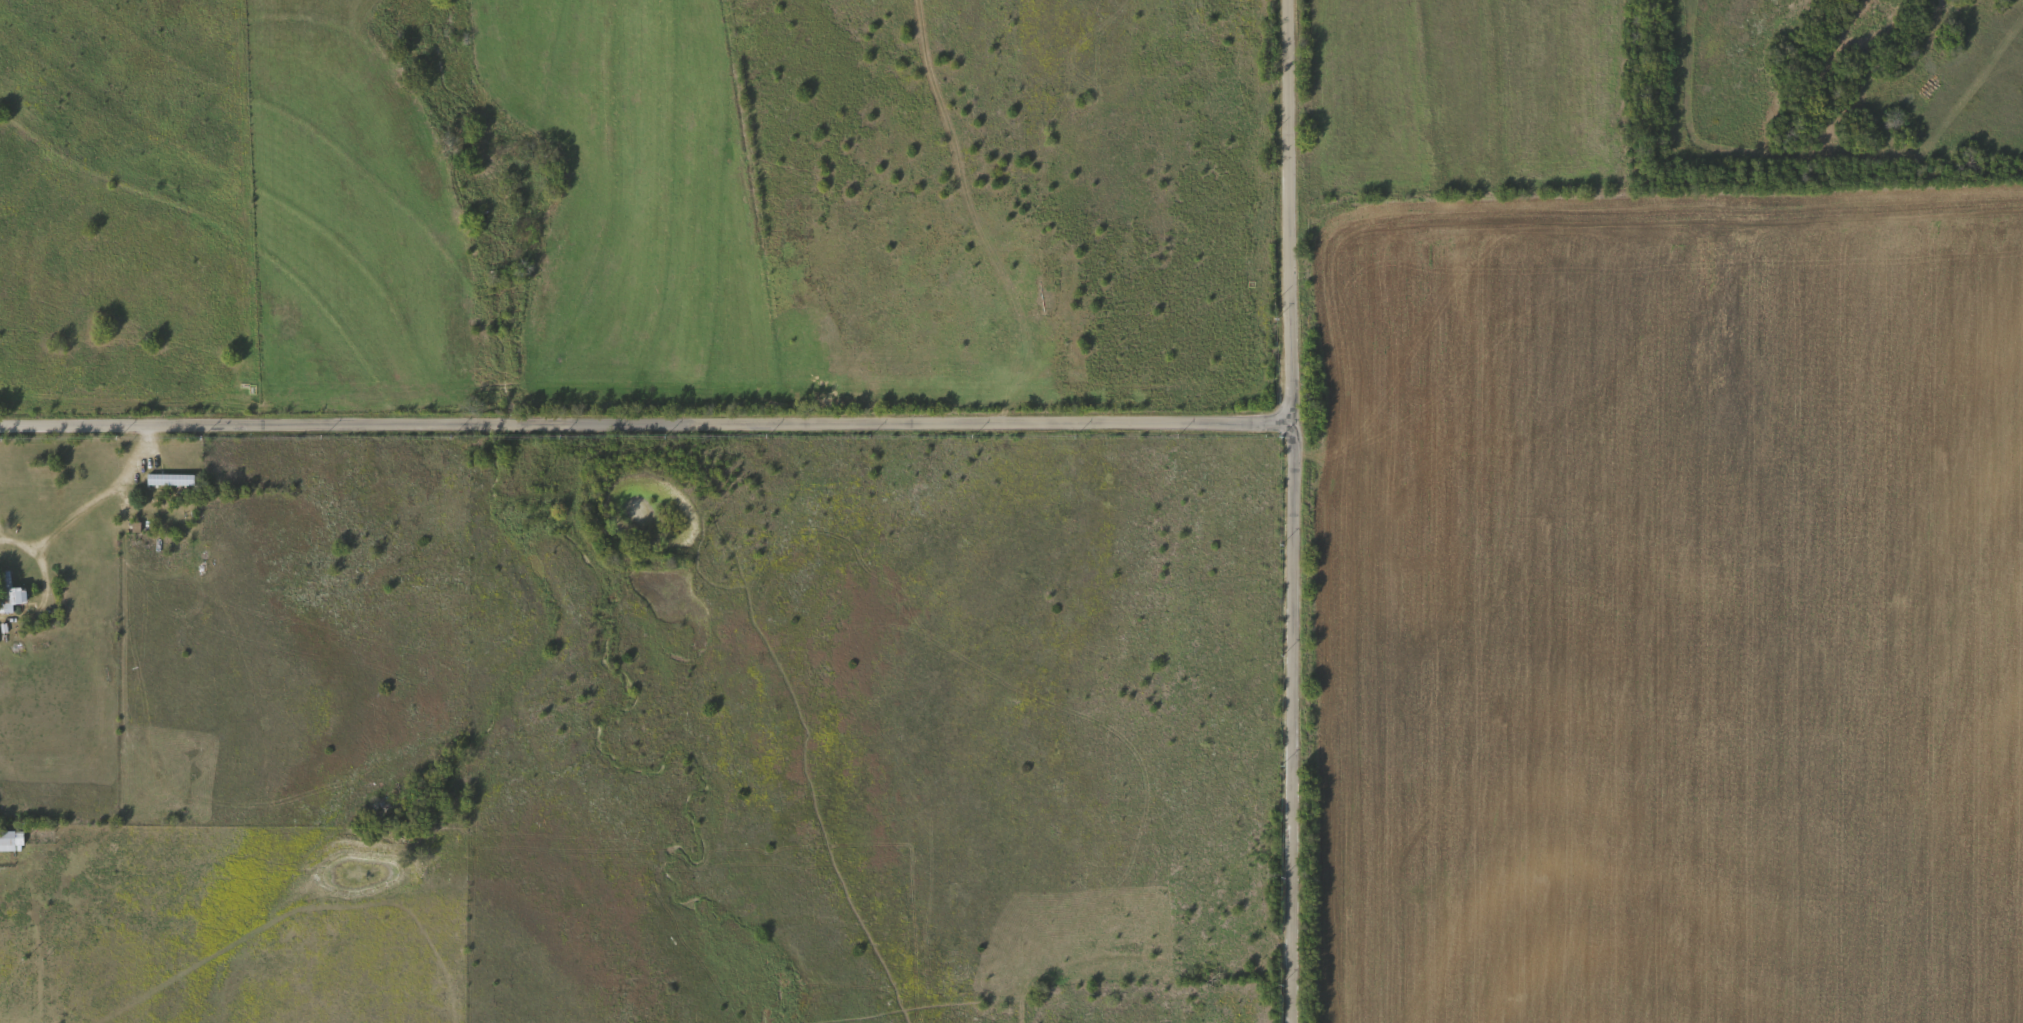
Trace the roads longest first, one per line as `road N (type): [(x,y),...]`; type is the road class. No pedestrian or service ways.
road 1 (residential): [(0,424),(1283,418),(1296,373),(1293,0)]
road 2 (residential): [(1295,390),(1296,1022)]
road 3 (residential): [(1464,0),(1536,16),(1651,0)]

